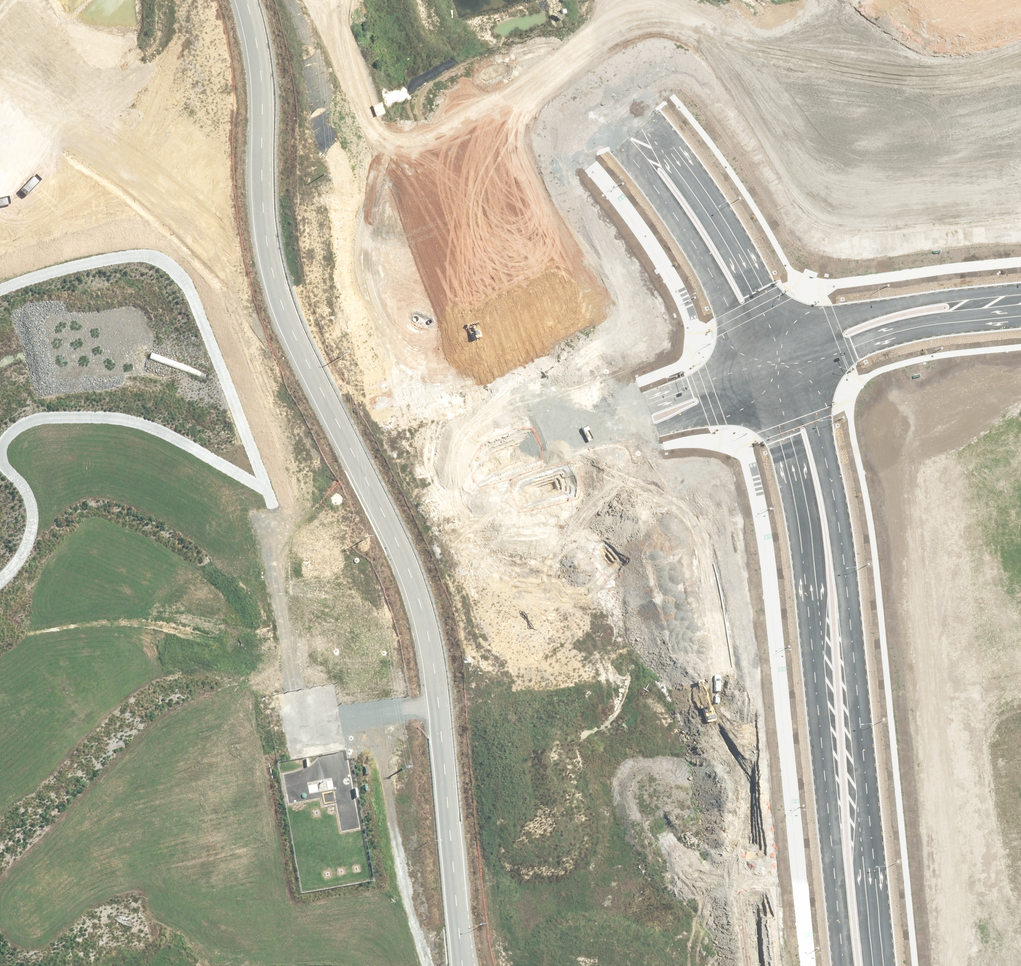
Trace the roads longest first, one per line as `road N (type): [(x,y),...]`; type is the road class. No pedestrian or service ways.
road 1 (tertiary): [(246,0),(257,38),(269,265),(286,315),(415,576),(432,630),(461,965)]
road 2 (tertiary): [(800,369),(834,485),(884,965)]
road 3 (tertiary): [(842,965),(795,478),(764,383)]
road 4 (unknown): [(639,407),(386,516)]
road 5 (unknown): [(649,433),(401,546)]
road 6 (tertiary): [(657,129),(790,338)]
road 7 (tertiary): [(625,161),(447,0)]
road 8 (tertiary): [(790,338),(940,296),(1020,299)]
road 9 (tertiary): [(1020,302),(800,369)]
road 10 (tertiary): [(749,353),(695,251),(625,161)]
road 11 (tertiary): [(522,0),(657,129)]
road 12 (residential): [(764,383),(649,433)]
road 13 (residential): [(639,407),(749,353)]

